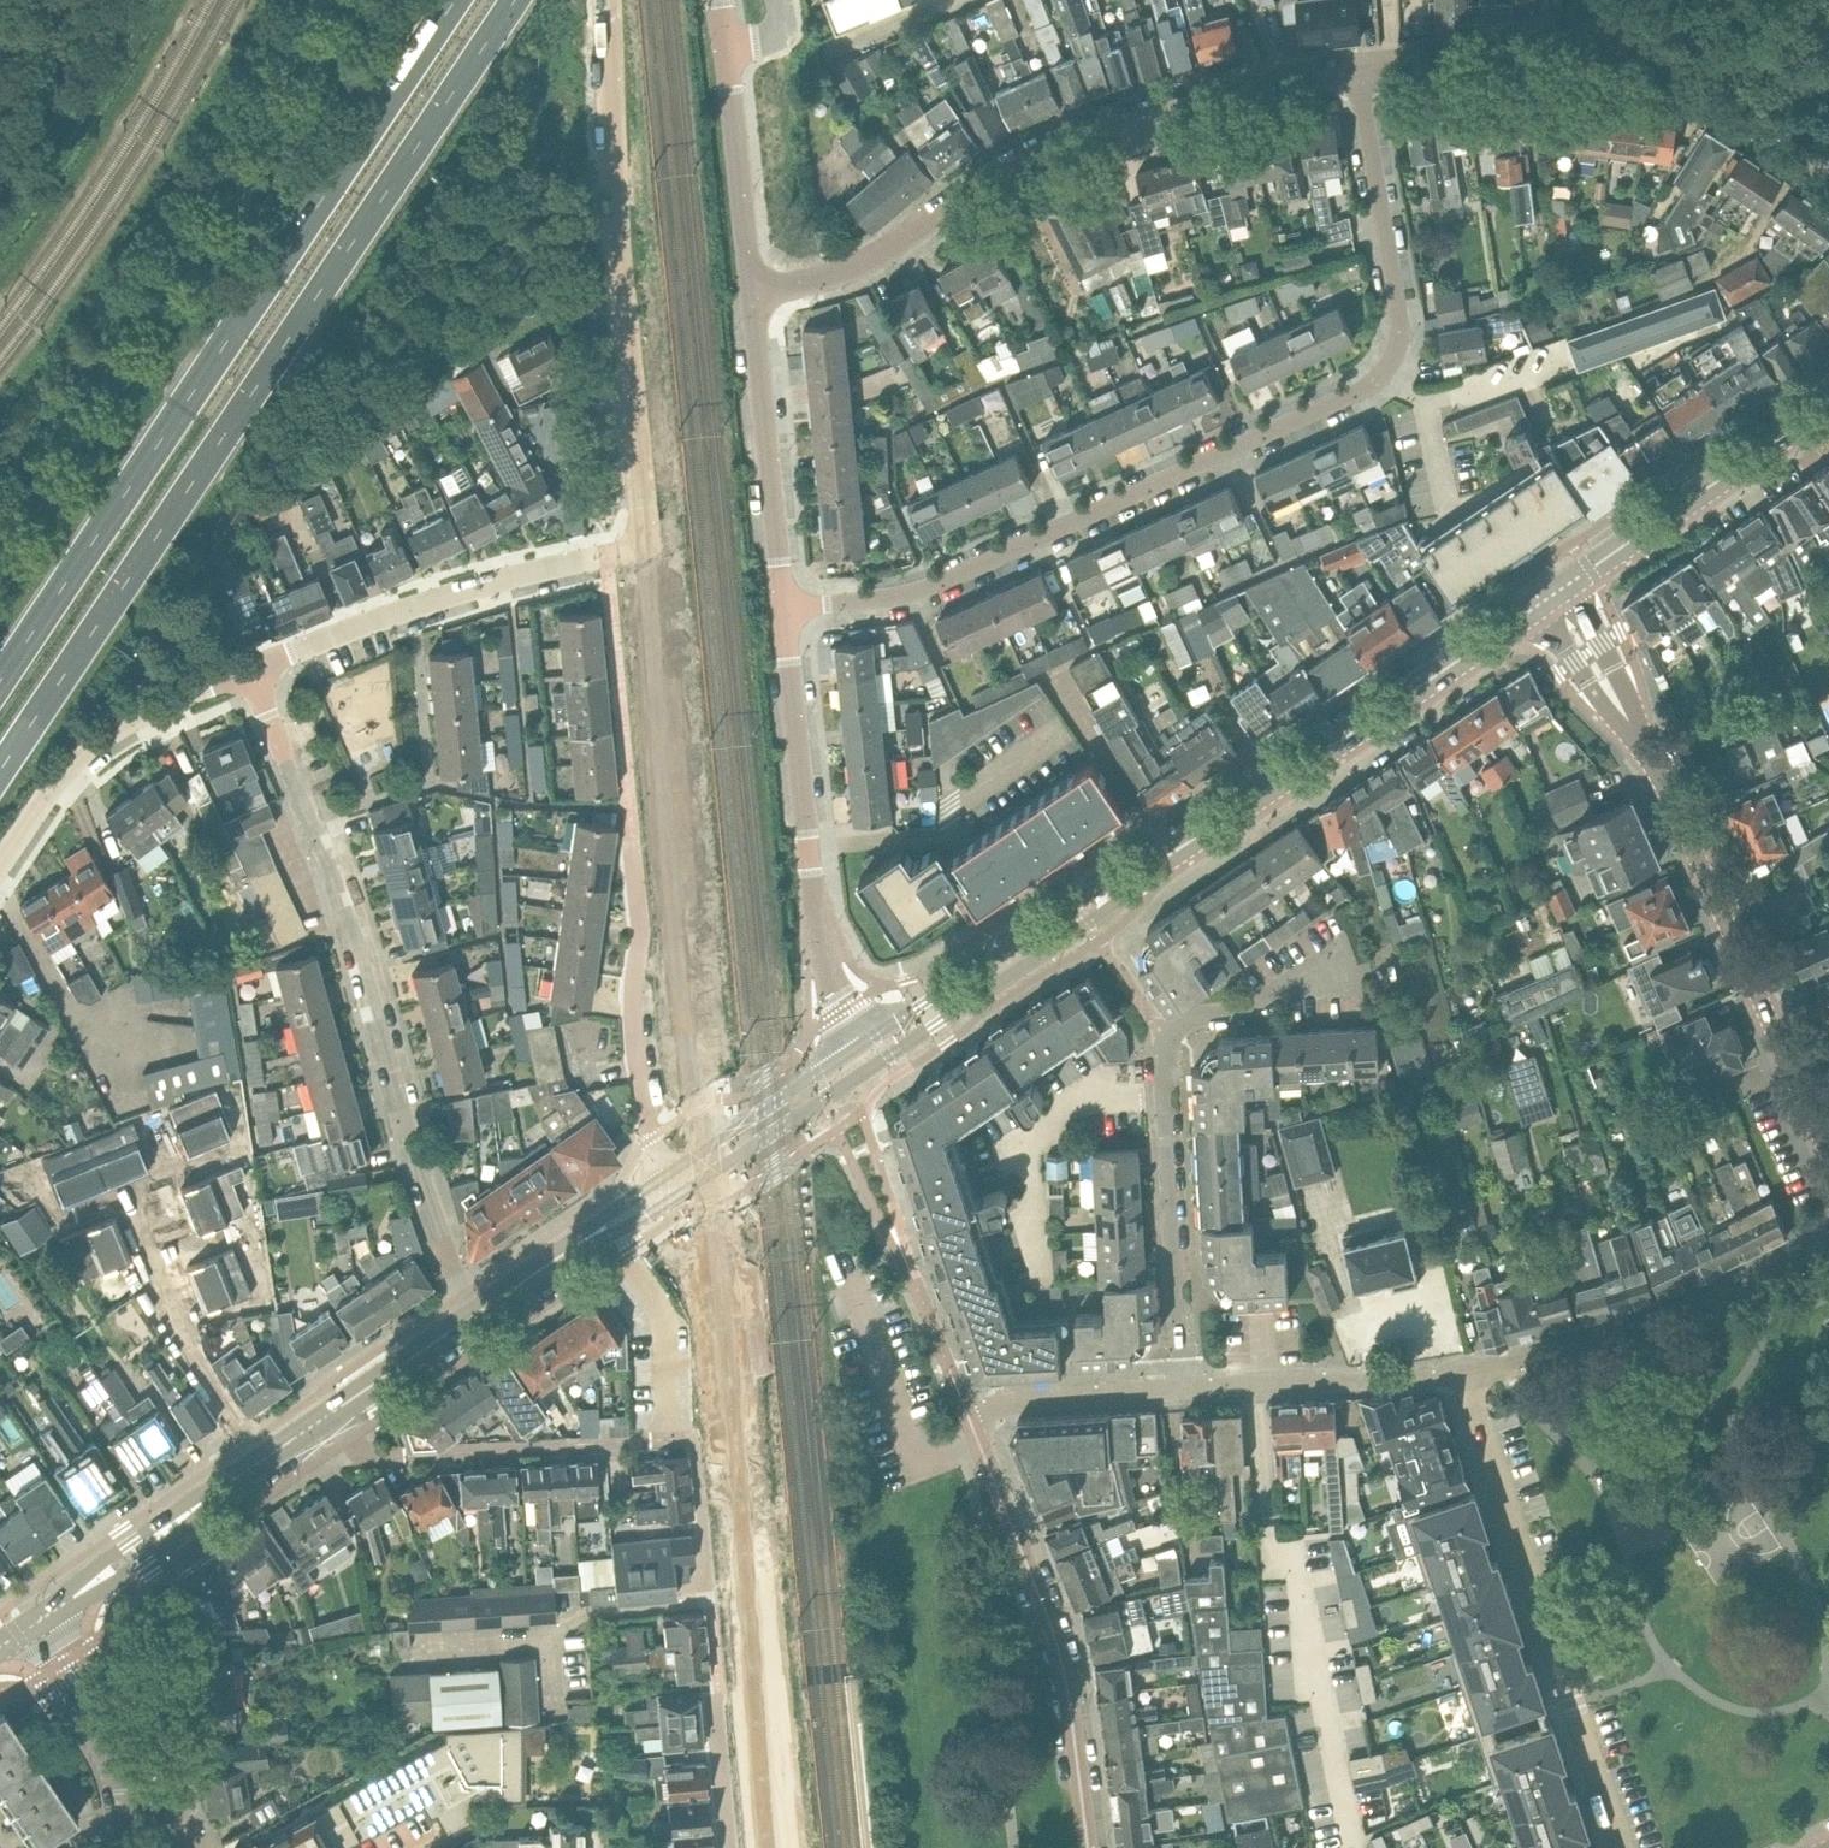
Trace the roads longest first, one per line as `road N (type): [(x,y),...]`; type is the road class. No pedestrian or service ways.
road 1 (residential): [(816,605),(903,595),(942,581),(1368,387),(1384,373),(1395,351),(1397,301),(1357,67)]
road 2 (motorway): [(0,766),(513,0)]
road 3 (motorway): [(453,0),(0,678)]
road 4 (residential): [(470,1319),(416,1170),(334,879),(250,670)]
road 5 (secondary): [(599,1231),(658,1210),(1087,923),(1165,858)]
road 6 (unclassified): [(0,586),(332,0)]
road 7 (residential): [(793,280),(886,250),(1015,161),(1069,136),(1194,98),(1357,67)]
road 8 (residential): [(1622,1847),(1464,1375)]
road 9 (residential): [(1828,1152),(1640,732)]
road 10 (secondary): [(1165,858),(1535,606)]
road 11 (residential): [(1088,1847),(1068,1689),(1050,1623),(971,1422)]
road 12 (residential): [(816,605),(842,900),(910,1013)]
road 13 (residential): [(1828,1240),(1675,1313),(1464,1375)]
road 14 (residential): [(250,670),(414,608),(610,556)]
road 15 (residential): [(331,1413),(366,1459),(673,1438)]
road 16 (secondary): [(42,1618),(331,1413)]
road 17 (residential): [(660,1178),(643,1073),(632,847)]
road 18 (residential): [(793,280),(816,605)]
road 19 (residential): [(0,862),(82,752),(250,670)]
road 20 (secondary): [(1569,583),(1828,403)]
road 21 (residential): [(1186,1389),(1166,1078)]
road 22 (residential): [(1043,1281),(1022,1142),(1102,1082),(1166,1078)]
road 23 (secondary): [(1165,858),(1133,867),(910,1013)]
road 24 (secondary): [(910,1013),(660,1178)]
road 25 (residential): [(793,280),(799,259),(779,0)]
road 26 (residential): [(1464,1375),(1186,1389)]
road 27 (residential): [(1357,67),(1561,51),(1628,38)]
road 28 (residential): [(1166,1078),(1166,1043),(1176,1025),(1245,1014),(1286,990),(1361,967)]
road 29 (residential): [(1828,175),(1678,59),(1628,38)]
road 30 (residential): [(673,1438),(666,1320),(599,1231)]
road 31 (residential): [(1186,1389),(1014,1398),(971,1422)]
road 32 (unclassified): [(121,1847),(106,1744),(63,1658)]
road 33 (residential): [(709,1583),(697,1436),(673,1438)]
road 34 (secondary): [(331,1413),(470,1319)]
road 35 (residential): [(1640,732),(1569,583)]
road 36 (residential): [(1535,606),(1589,683),(1640,732)]
road 37 (secondary): [(470,1319),(599,1231)]
road 38 (residential): [(733,1847),(720,1700)]
road 39 (residential): [(952,0),(829,51)]
road 40 (residential): [(156,1743),(174,1742),(178,1808),(199,1847)]

